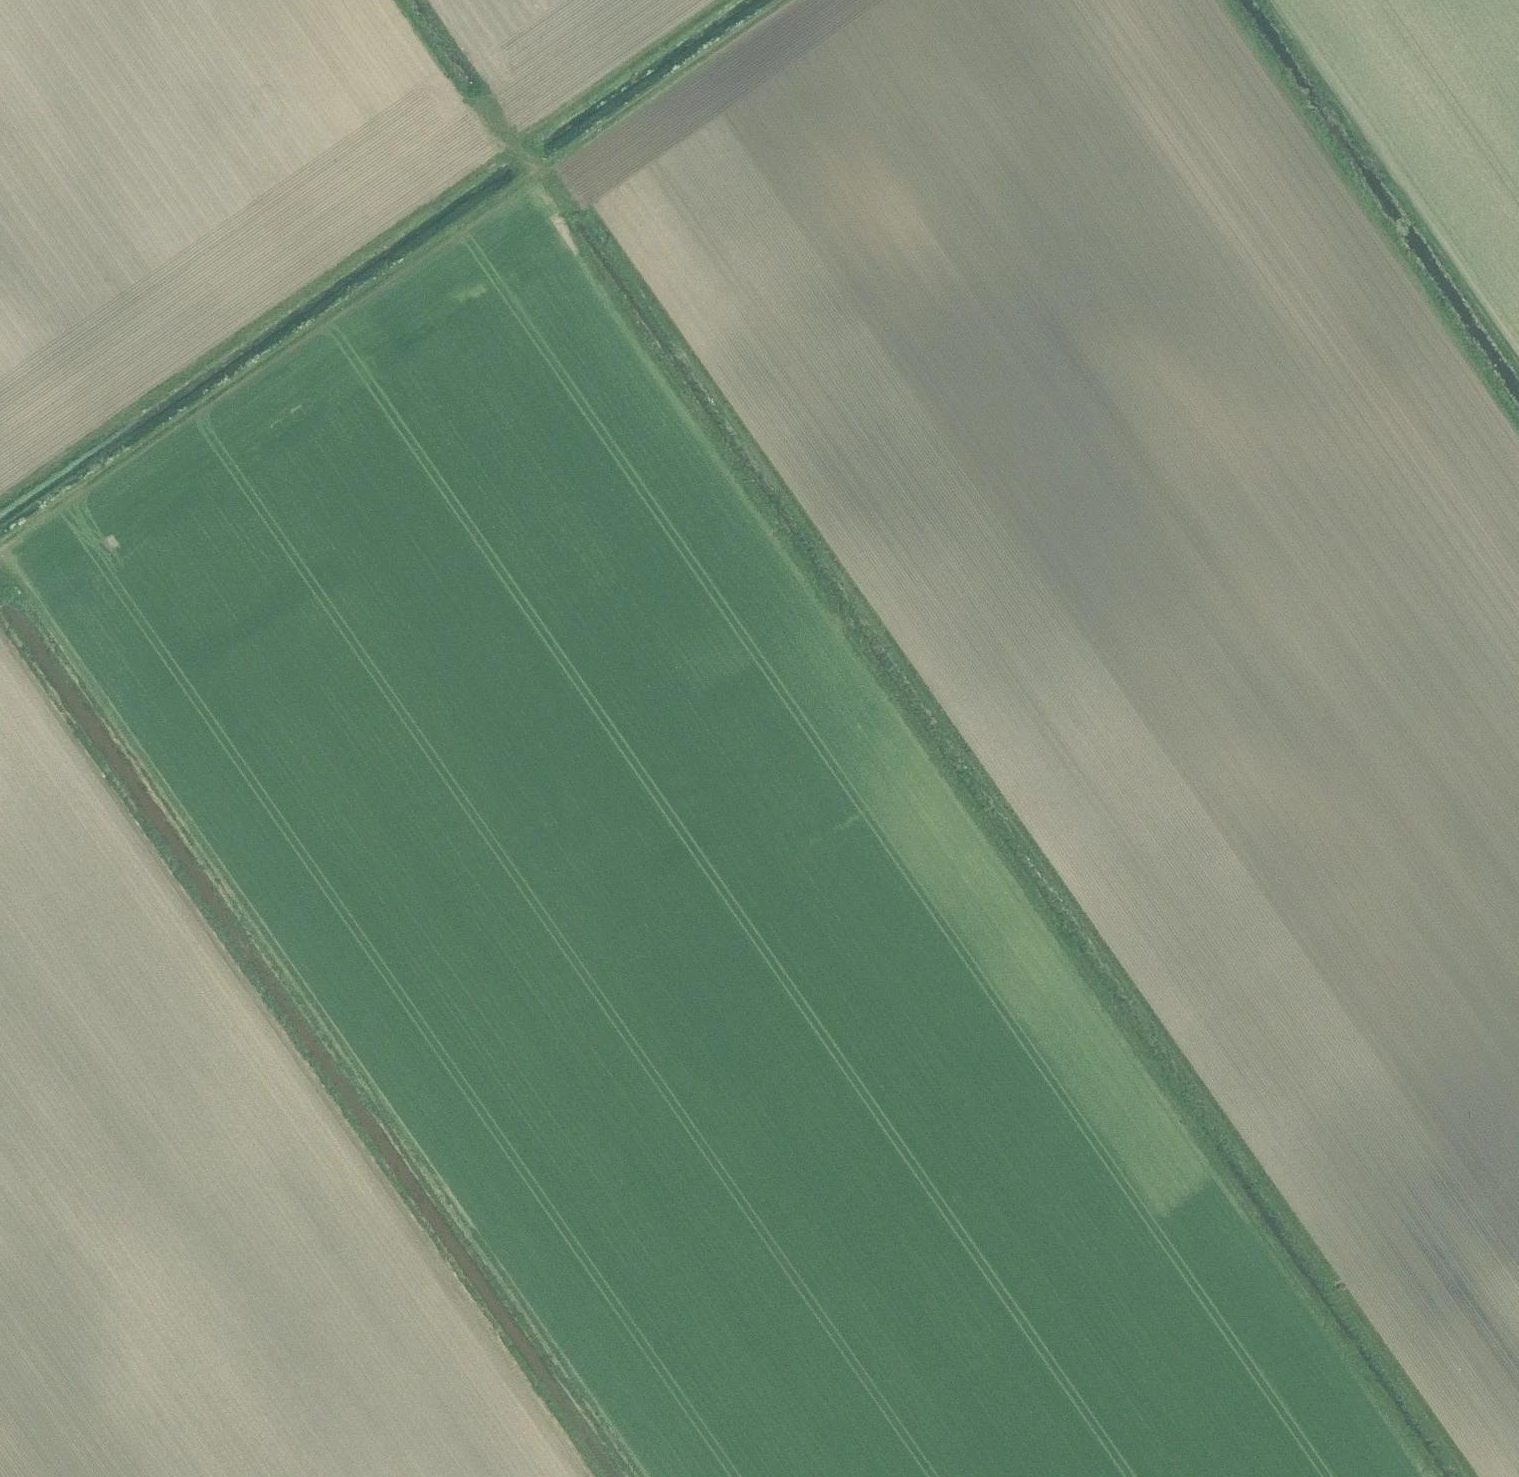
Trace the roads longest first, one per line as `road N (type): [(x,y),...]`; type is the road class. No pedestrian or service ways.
road 1 (track): [(0,545),(792,0)]

